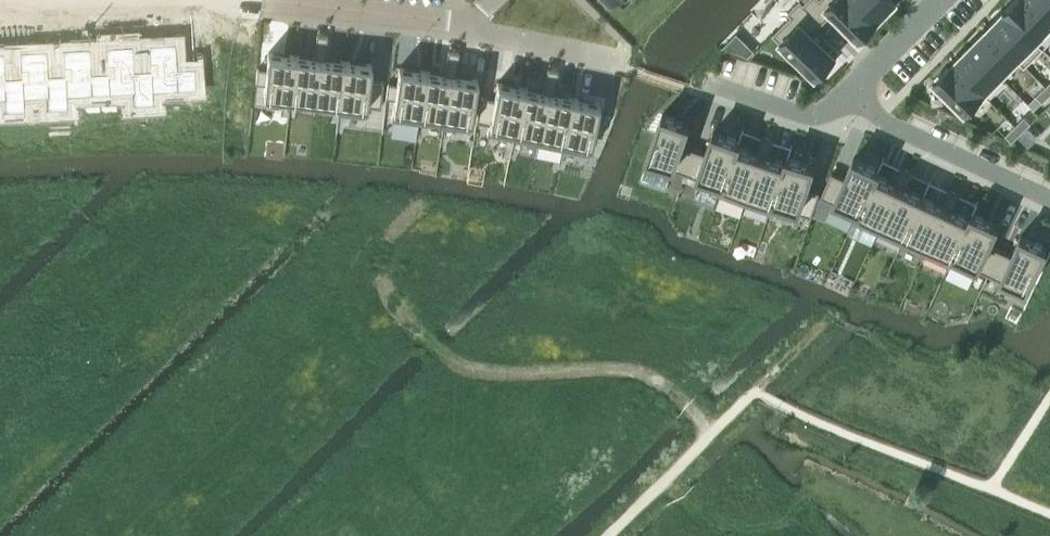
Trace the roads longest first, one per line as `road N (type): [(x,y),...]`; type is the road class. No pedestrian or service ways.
road 1 (residential): [(843,101),(1049,197)]
road 2 (track): [(754,390),(610,535)]
road 3 (residential): [(267,0),(448,23),(465,18)]
road 4 (residential): [(465,18),(479,33),(618,61)]
road 5 (residential): [(843,101),(809,113),(707,80)]
road 6 (residential): [(843,101),(944,0)]

